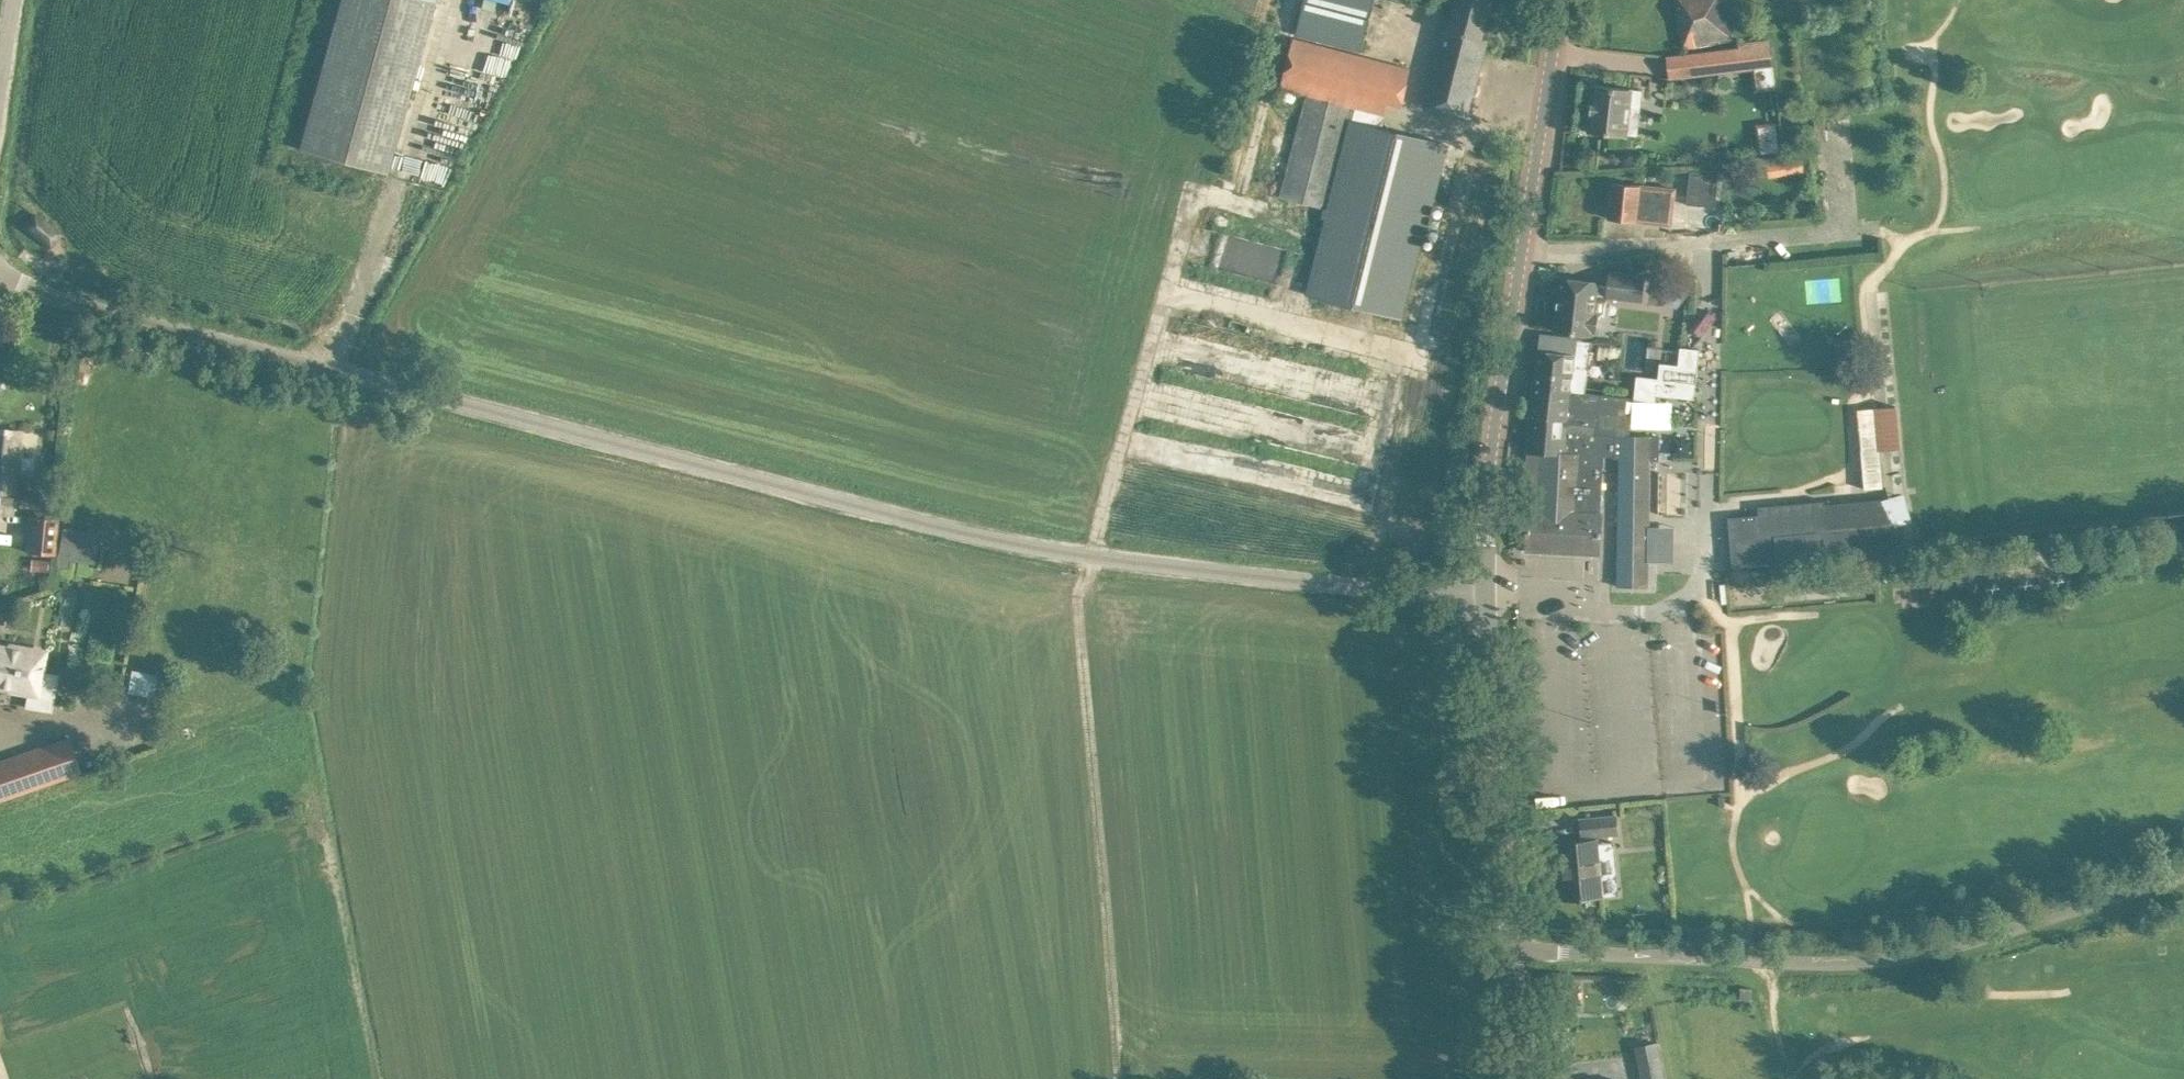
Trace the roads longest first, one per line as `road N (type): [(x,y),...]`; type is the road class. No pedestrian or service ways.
road 1 (unclassified): [(1484,597),(1136,561),(940,526),(0,280)]
road 2 (unclassified): [(1513,948),(1863,963),(1948,948),(2183,876)]
road 3 (tertiary): [(1484,597),(1496,413),(1559,0)]
road 4 (tertiary): [(1513,948),(1484,597)]
road 5 (tertiary): [(1526,1078),(1513,948)]

